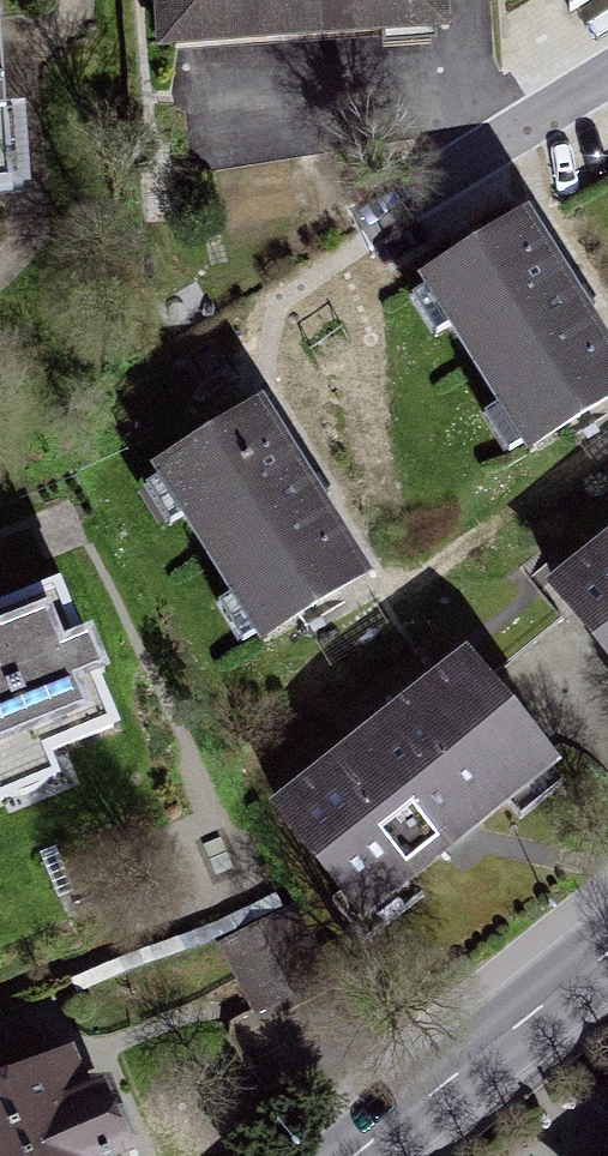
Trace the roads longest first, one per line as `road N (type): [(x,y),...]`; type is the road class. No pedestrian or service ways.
road 1 (primary): [(356,1155),(607,956)]
road 2 (residential): [(607,66),(389,203)]

